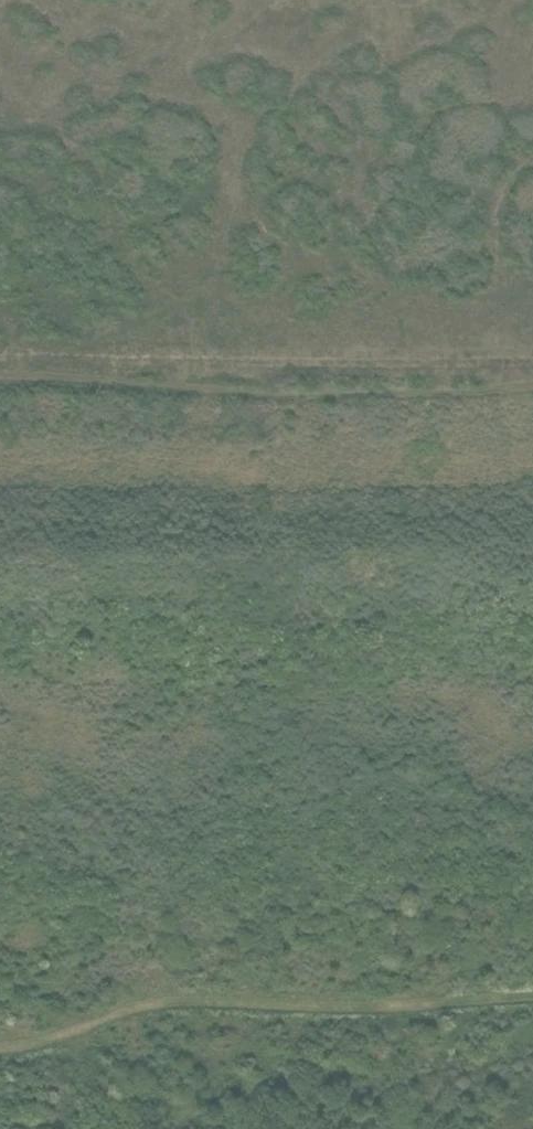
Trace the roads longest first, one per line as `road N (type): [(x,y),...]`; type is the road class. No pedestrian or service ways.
road 1 (track): [(0,1046),(147,1004),(394,1006),(532,995)]
road 2 (track): [(532,394),(443,407),(0,378)]

